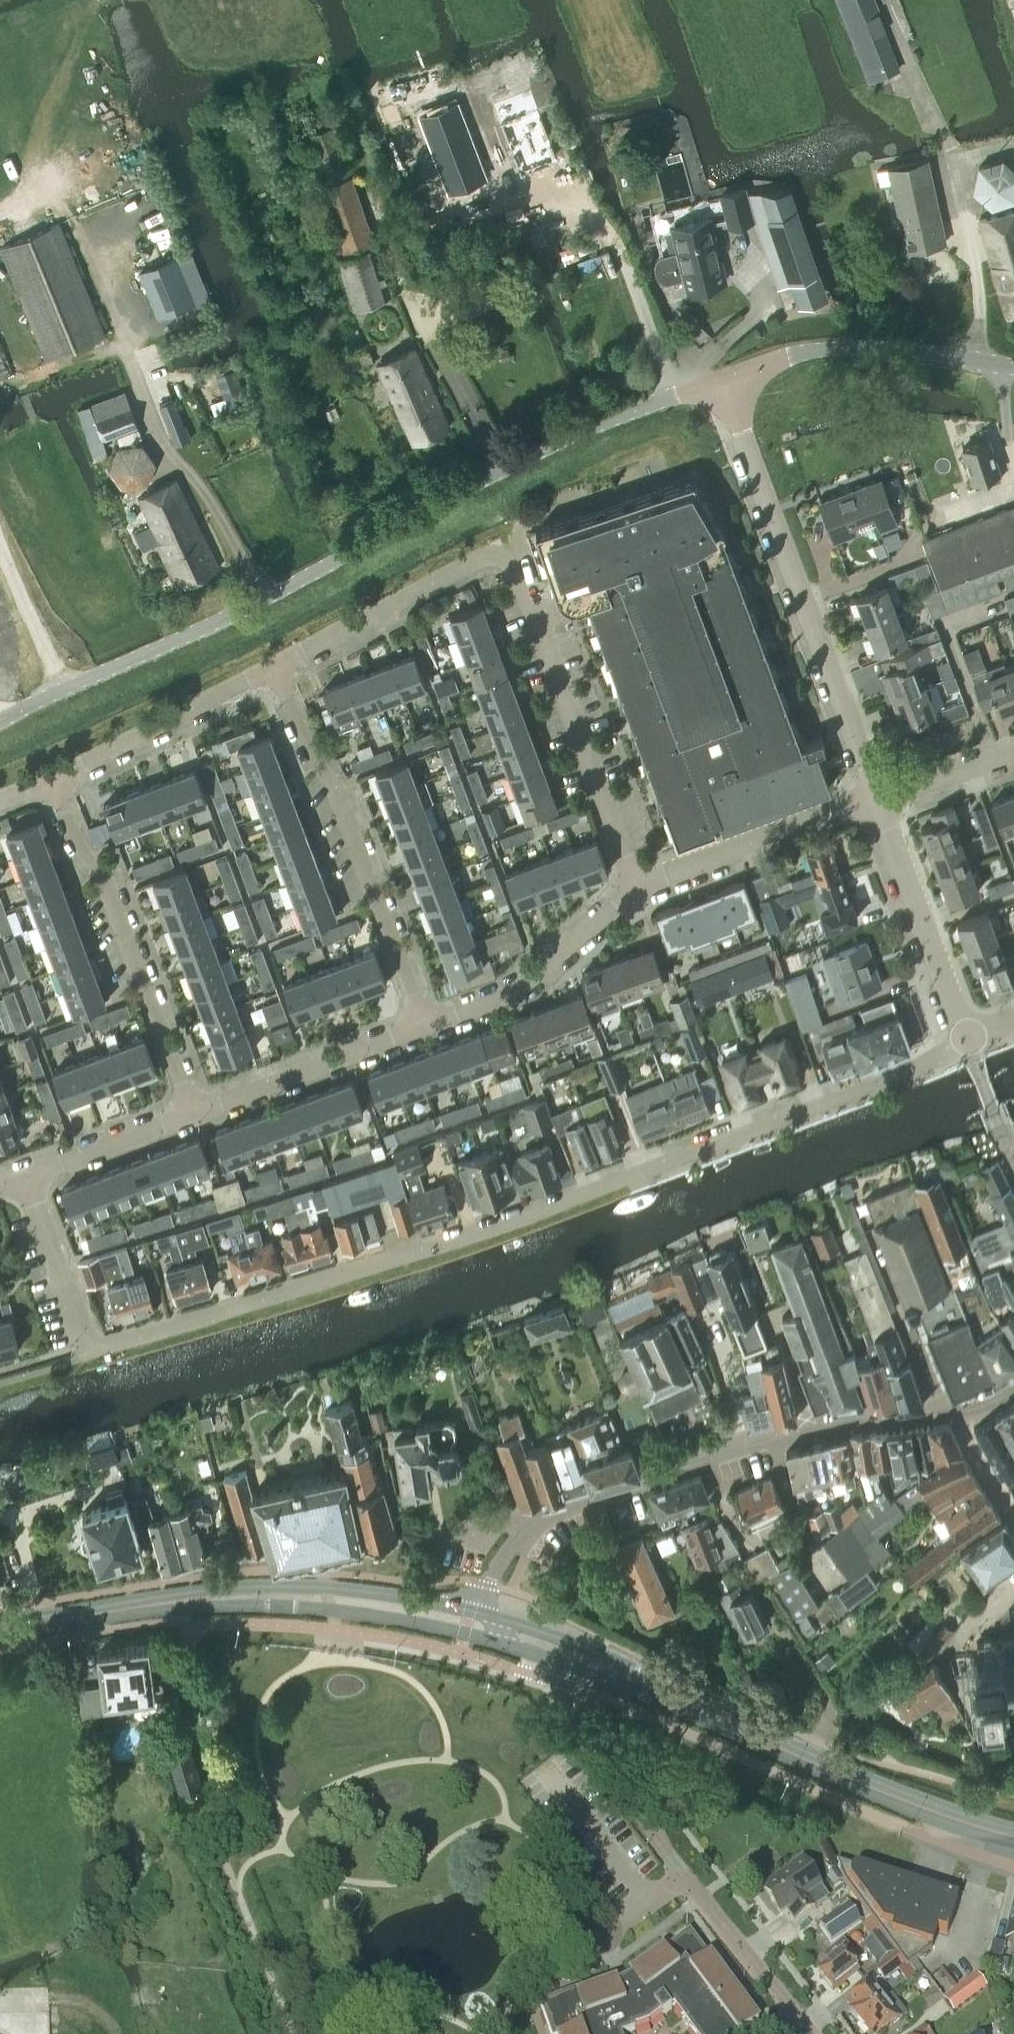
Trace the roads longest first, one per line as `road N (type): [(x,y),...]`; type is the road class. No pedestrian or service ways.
road 1 (residential): [(970,1040),(484,1232),(91,1354),(28,1174)]
road 2 (tertiary): [(721,379),(600,424),(270,596),(0,720)]
road 3 (residential): [(958,1412),(791,1435),(558,1509),(511,1546),(487,1585),(481,1612)]
road 4 (residential): [(560,1662),(569,1711),(647,1827),(813,2033)]
road 5 (tertiary): [(877,798),(721,379)]
road 6 (residential): [(273,666),(330,781),(425,1029)]
road 7 (primary): [(126,1607),(309,1607),(496,1641)]
road 8 (residential): [(51,781),(82,852),(103,870),(192,1115)]
road 9 (primary): [(481,1612),(302,1585),(188,1591),(126,1607)]
road 10 (residential): [(636,883),(515,564)]
road 11 (primary): [(727,1723),(964,1823),(1013,1836)]
road 12 (tertiary): [(1013,366),(829,349),(721,379)]
road 13 (primary): [(727,1723),(695,1695),(599,1651),(481,1612)]
road 14 (residential): [(273,666),(478,560),(515,564)]
road 15 (residential): [(425,1029),(520,989),(636,883)]
road 16 (tertiary): [(970,1040),(877,798)]
road 17 (residential): [(636,883),(877,798)]
road 18 (residential): [(51,781),(273,666)]
road 19 (residential): [(192,1115),(425,1029)]
road 20 (primary): [(560,1662),(683,1714),(727,1723)]
road 21 (residential): [(28,1174),(192,1115)]
road 22 (residential): [(1013,1578),(955,1648),(971,1709)]
road 23 (residential): [(877,798),(1013,753)]
road 24 (track): [(120,2033),(95,2008),(0,1997)]
road 25 (primary): [(0,1629),(126,1607)]

